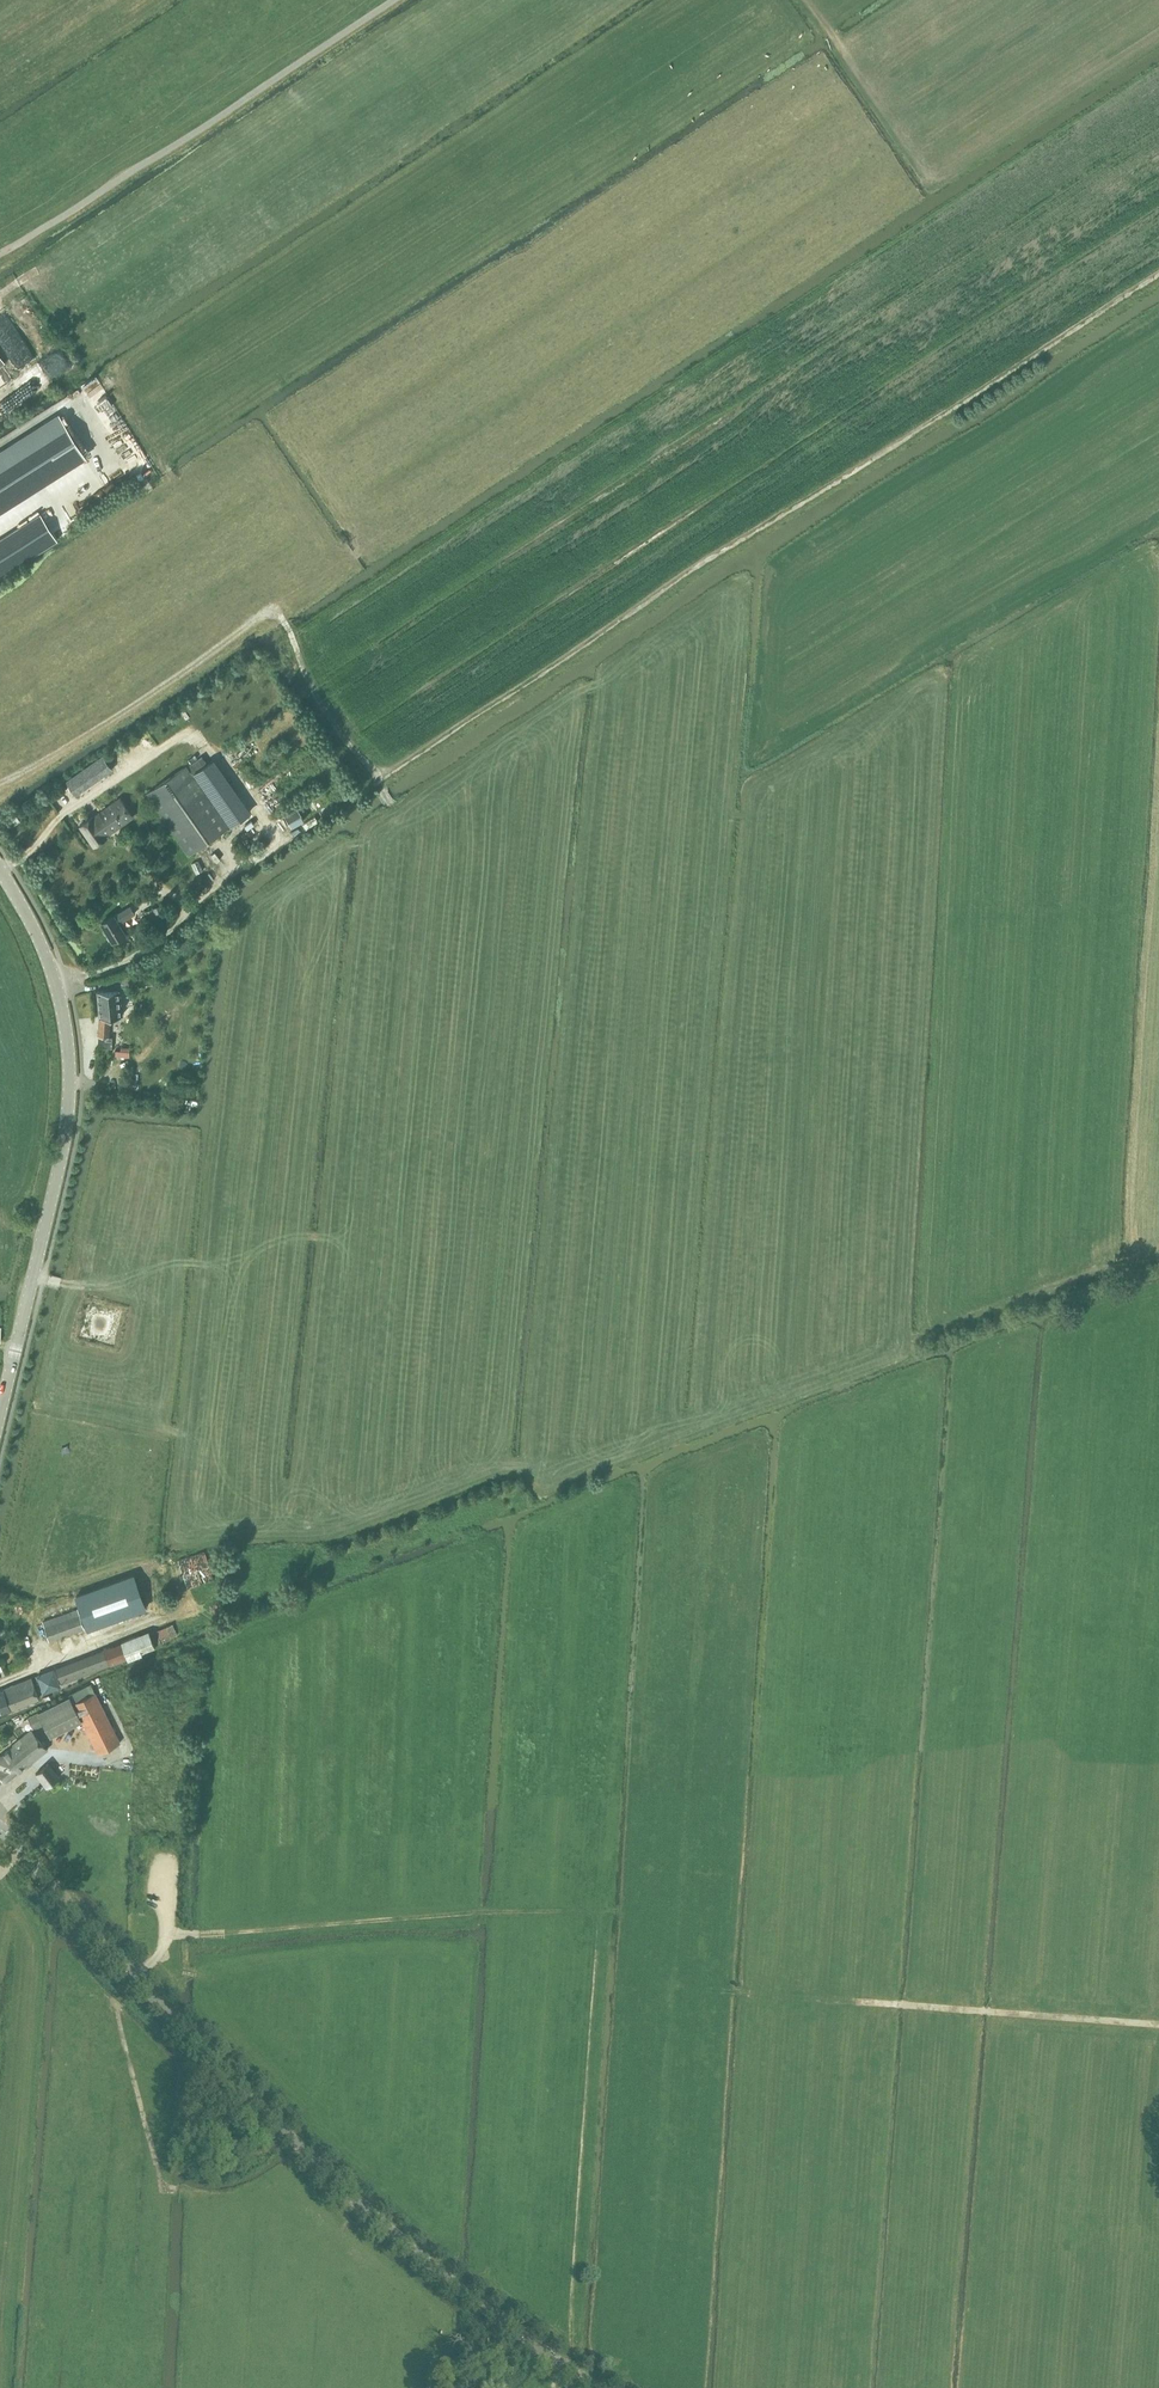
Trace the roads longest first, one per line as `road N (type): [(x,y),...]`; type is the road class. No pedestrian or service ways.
road 1 (track): [(0,784),(131,708),(264,613),(279,613),(315,696),(378,783),(711,558),(1158,274)]
road 2 (tertiary): [(597,2387),(504,2325),(377,2220),(138,1984),(0,1831)]
road 3 (tertiary): [(0,1410),(60,1162),(69,1086),(56,983),(0,865)]
road 4 (track): [(1158,2024),(716,1991),(645,1927)]
road 5 (track): [(0,253),(395,0)]
road 6 (track): [(601,1912),(567,2369)]
road 7 (track): [(168,1936),(601,1912)]
road 8 (track): [(175,2190),(163,2186),(120,2030),(117,2006),(130,1992)]

